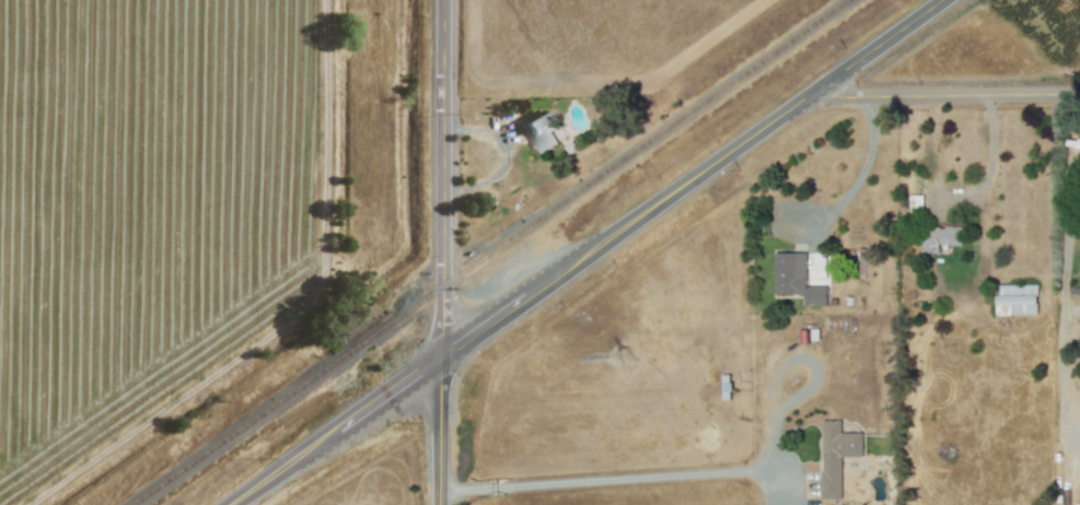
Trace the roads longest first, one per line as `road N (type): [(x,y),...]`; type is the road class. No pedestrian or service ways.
road 1 (secondary): [(234,504),(949,0)]
road 2 (tertiary): [(444,504),(446,0)]
road 3 (tertiary): [(811,98),(1079,94)]

